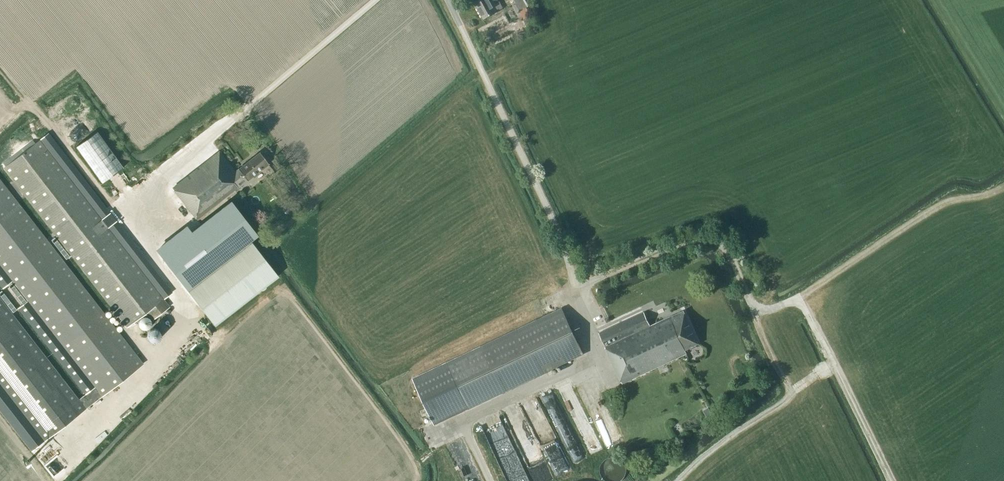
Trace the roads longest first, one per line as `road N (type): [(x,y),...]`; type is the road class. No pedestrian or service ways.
road 1 (track): [(893,480),(804,296),(957,199),(1003,189)]
road 2 (track): [(571,275),(583,285),(702,238),(732,254),(752,303),(769,310),(804,296)]

